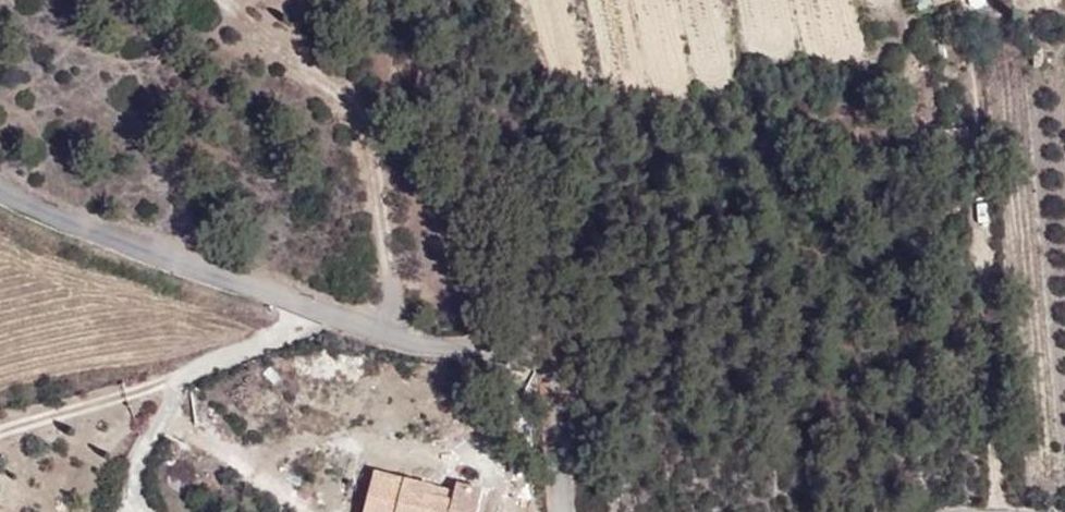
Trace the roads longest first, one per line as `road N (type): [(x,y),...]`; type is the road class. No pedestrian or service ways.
road 1 (unclassified): [(567,511),(555,376),(540,360),(435,352),(315,309)]
road 2 (unclassified): [(315,309),(0,188)]
road 3 (residential): [(315,309),(176,382),(134,481),(141,511)]

